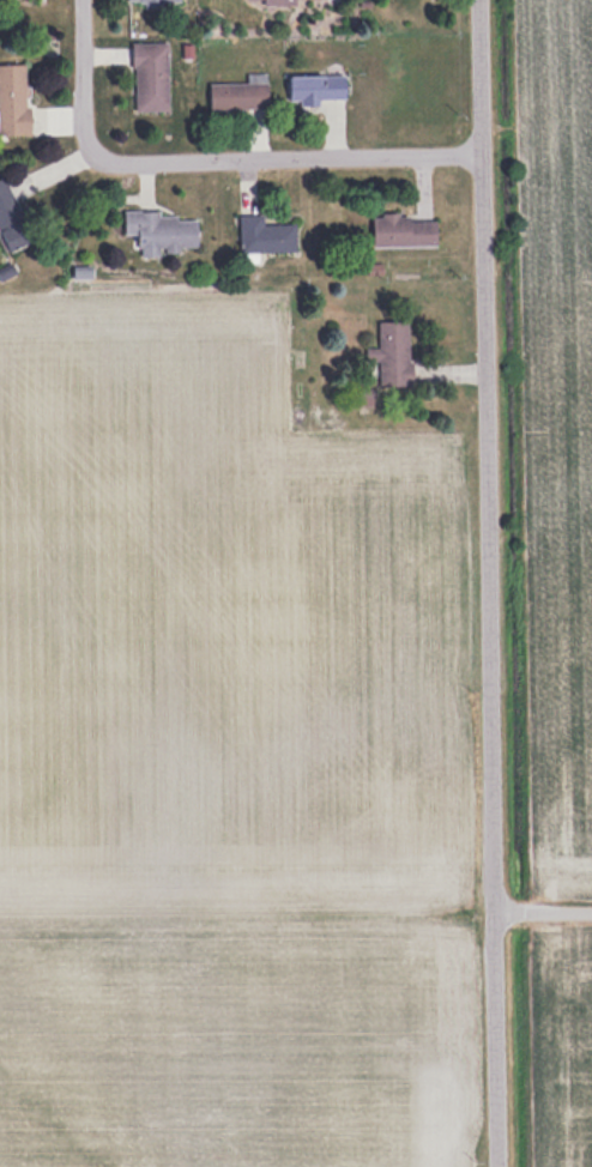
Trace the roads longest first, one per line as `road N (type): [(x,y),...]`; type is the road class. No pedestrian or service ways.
road 1 (residential): [(499,1166),(483,0)]
road 2 (residential): [(484,161),(114,164),(97,153),(85,116),(83,0)]

